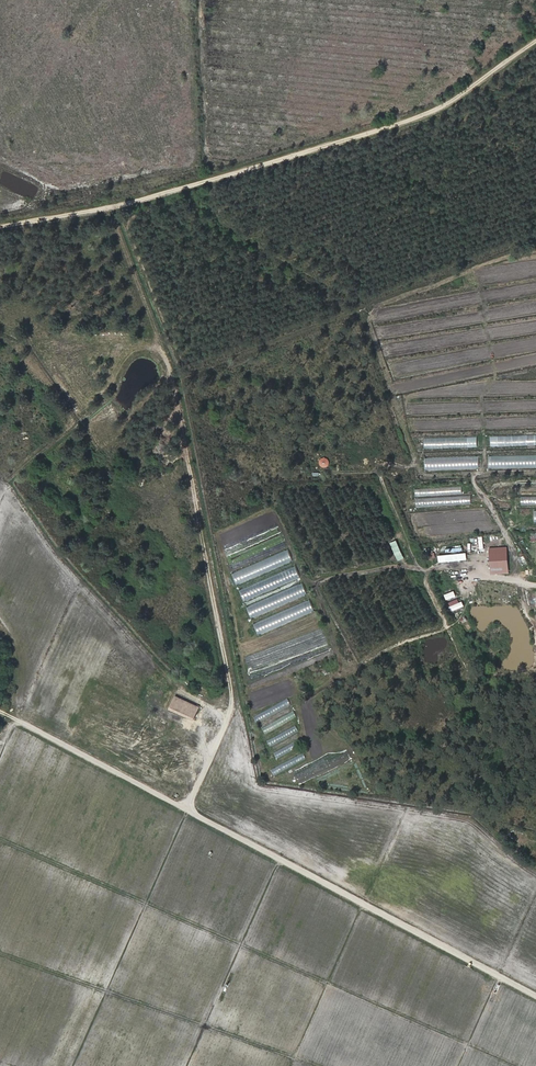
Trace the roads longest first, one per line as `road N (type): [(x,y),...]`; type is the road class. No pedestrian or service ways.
road 1 (track): [(0,226),(134,202),(420,117),(535,40)]

